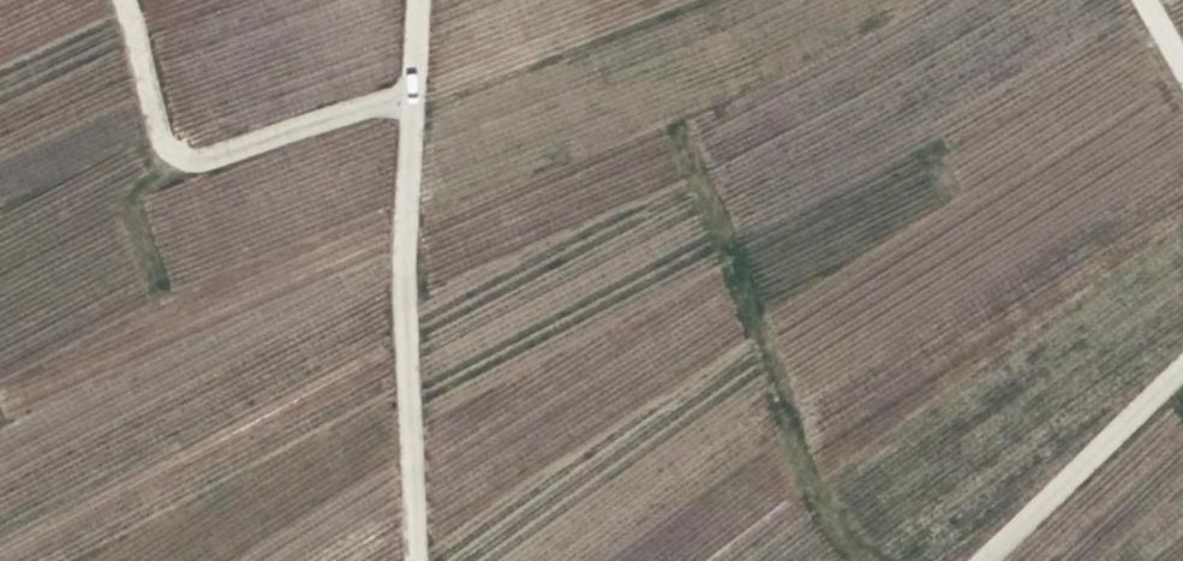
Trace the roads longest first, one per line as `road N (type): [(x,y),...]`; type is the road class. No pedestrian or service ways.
road 1 (track): [(422,0),(408,253),(421,560)]
road 2 (track): [(415,106),(191,166),(141,80),(117,0)]
road 3 (track): [(1182,377),(987,560)]

